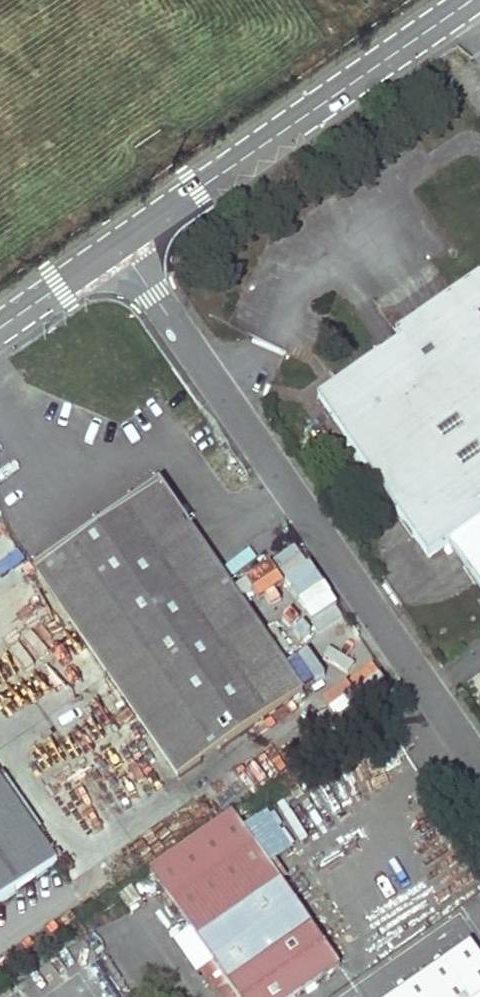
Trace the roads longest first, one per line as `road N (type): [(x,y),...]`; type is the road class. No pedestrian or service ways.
road 1 (tertiary): [(0,327),(469,0)]

